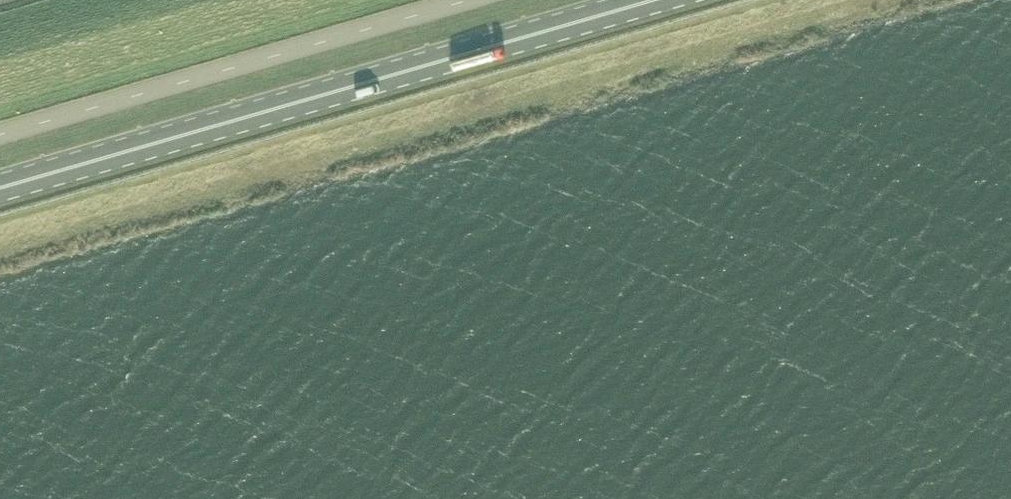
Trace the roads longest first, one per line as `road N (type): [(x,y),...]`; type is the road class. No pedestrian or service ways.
road 1 (primary): [(0,188),(652,0)]
road 2 (unclassified): [(0,133),(463,0)]

